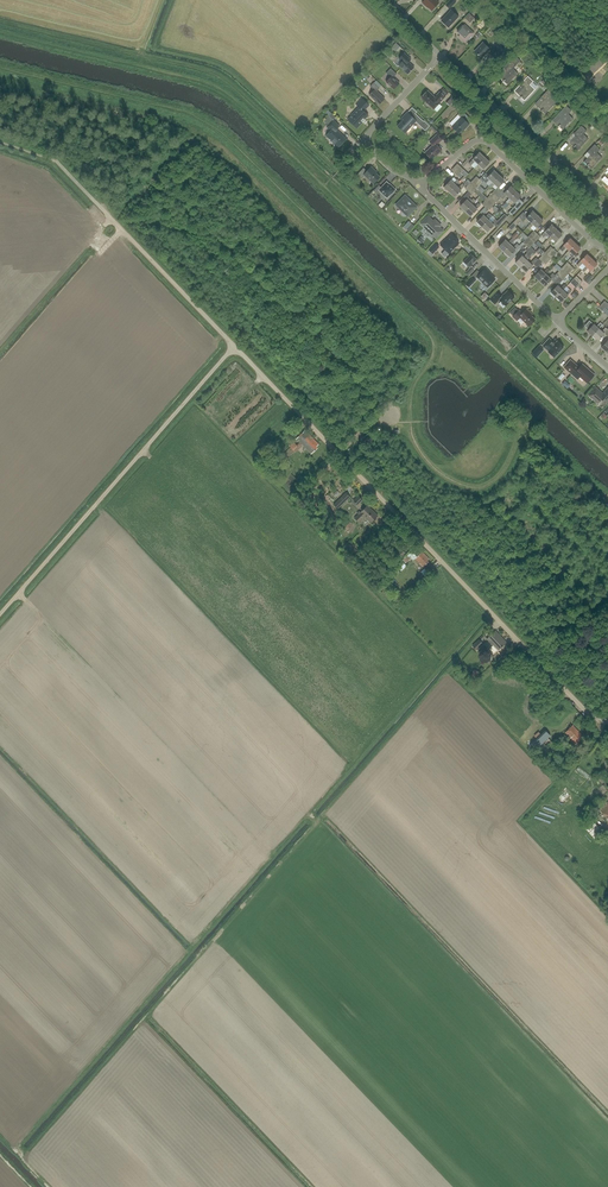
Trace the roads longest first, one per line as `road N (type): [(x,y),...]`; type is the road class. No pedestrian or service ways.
road 1 (track): [(607,455),(225,93),(0,33)]
road 2 (unclassified): [(607,722),(594,720),(321,435)]
road 3 (track): [(56,161),(321,435)]
road 4 (residential): [(607,254),(485,141),(417,185)]
road 5 (residential): [(607,213),(441,57)]
road 6 (residential): [(557,322),(417,185)]
road 7 (track): [(111,217),(0,348)]

